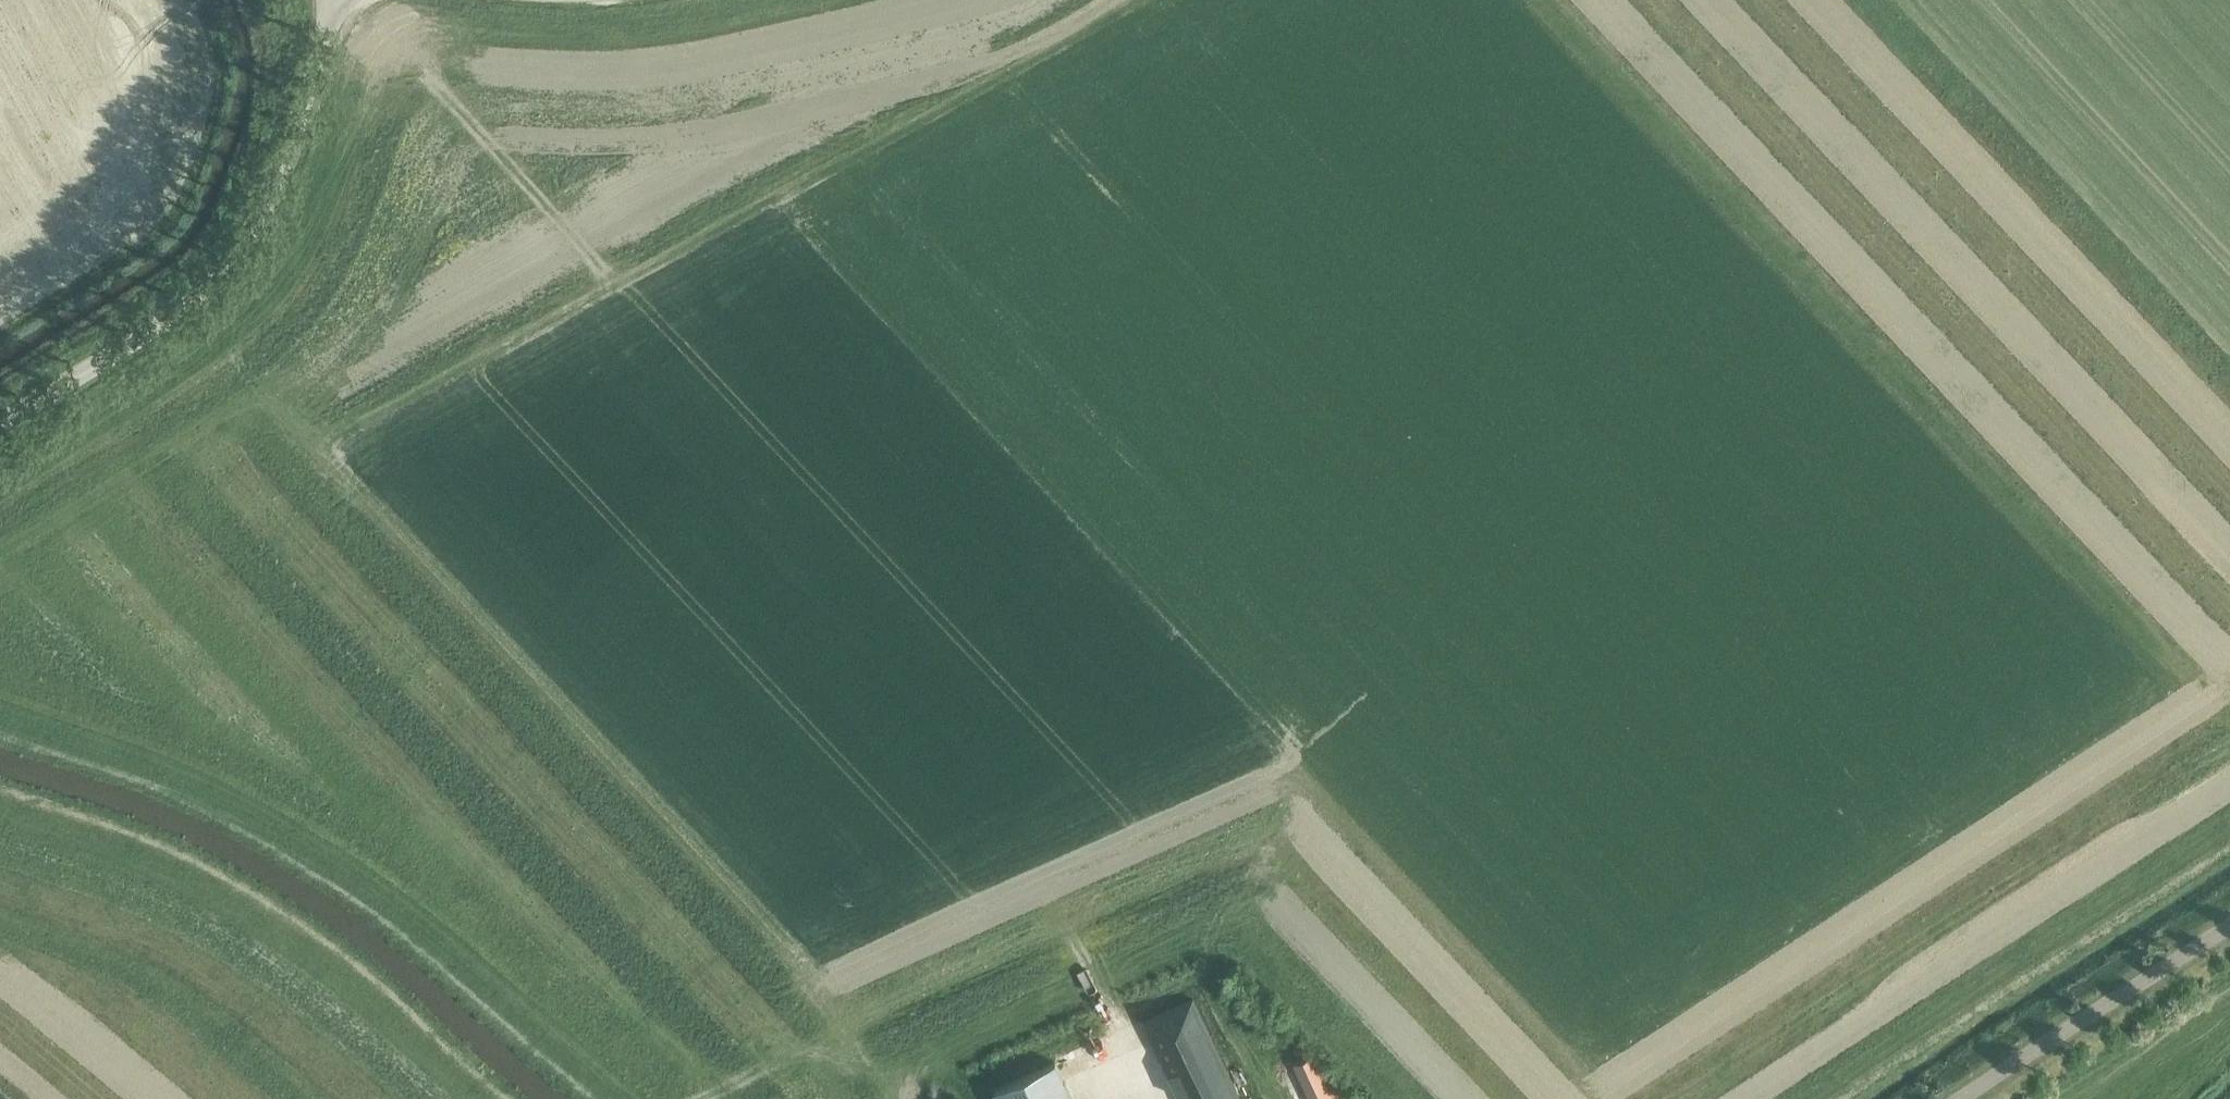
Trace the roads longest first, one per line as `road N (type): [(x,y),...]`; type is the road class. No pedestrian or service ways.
road 1 (unclassified): [(0,422),(154,325),(223,265),(275,175),(326,27),(344,0)]
road 2 (track): [(1962,1098),(2229,926)]

